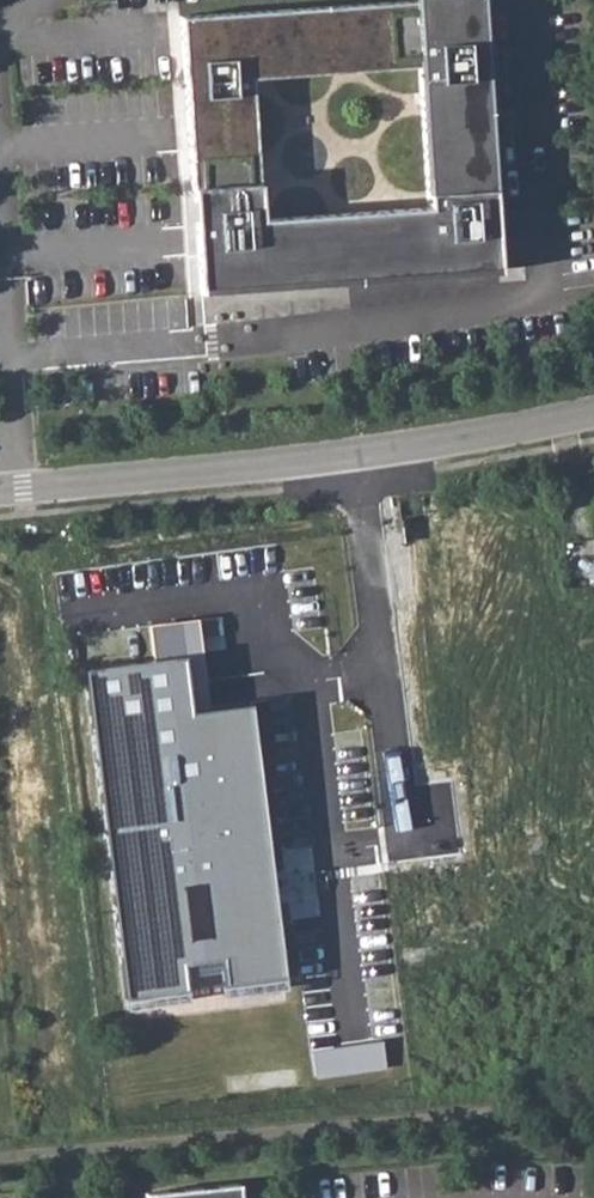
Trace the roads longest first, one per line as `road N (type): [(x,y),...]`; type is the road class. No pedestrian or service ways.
road 1 (residential): [(593,420),(390,454),(0,495)]

